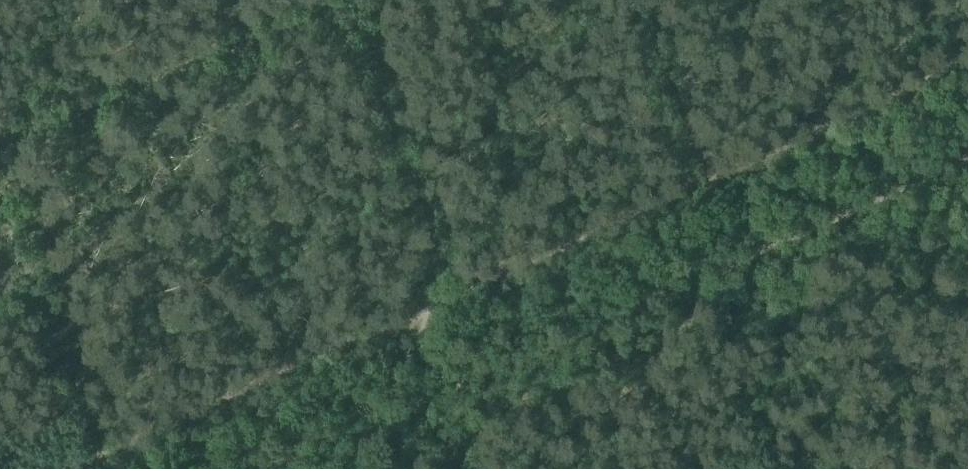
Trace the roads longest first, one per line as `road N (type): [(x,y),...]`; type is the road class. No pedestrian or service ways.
road 1 (track): [(420,316),(967,72)]
road 2 (track): [(74,468),(420,316)]

